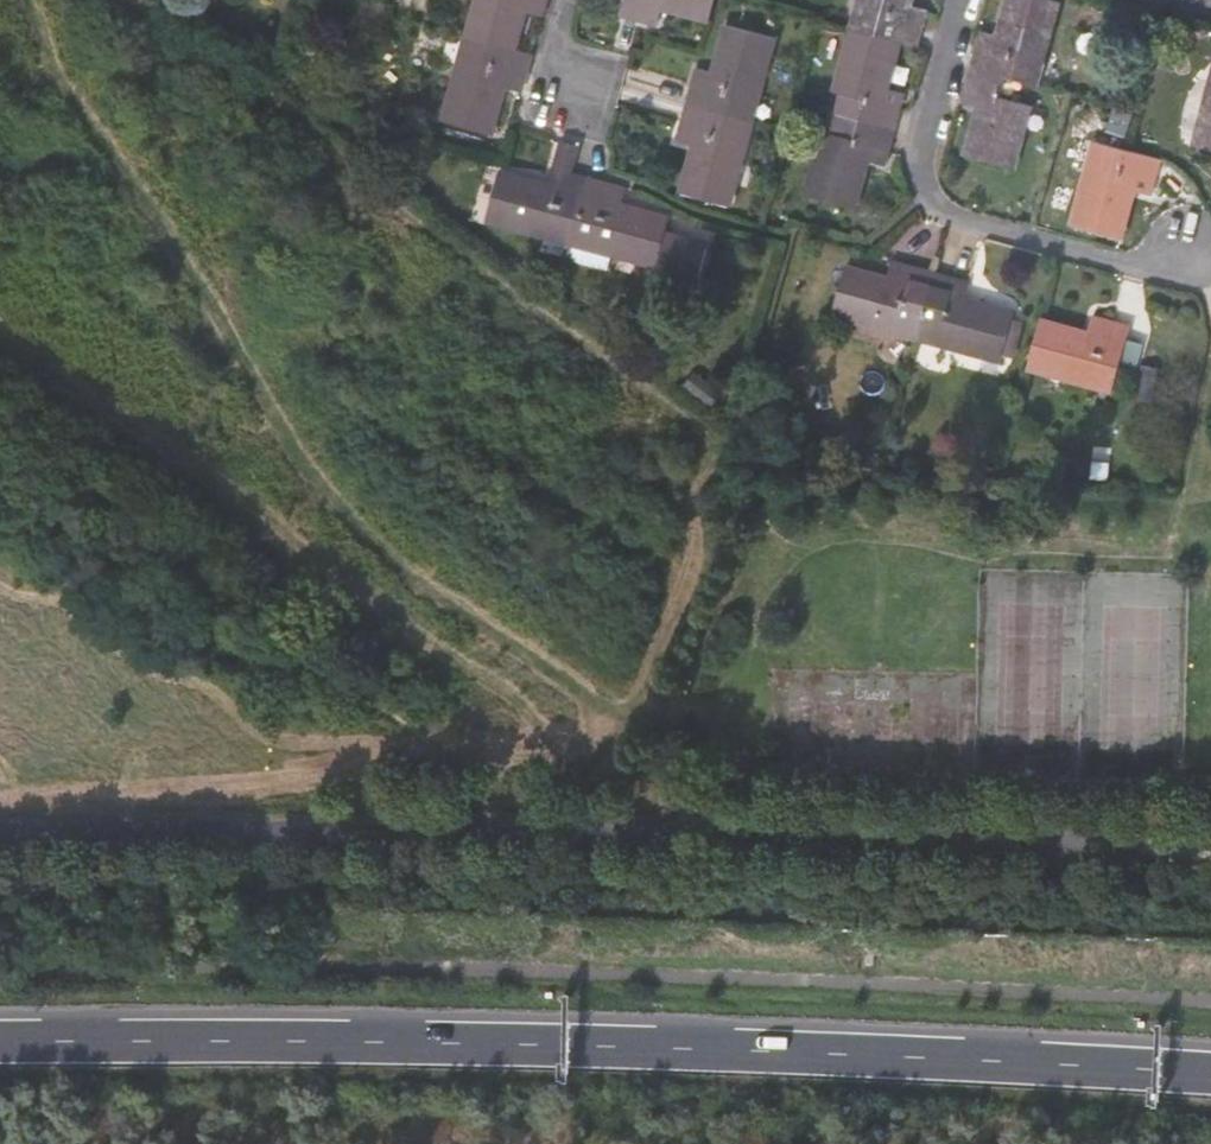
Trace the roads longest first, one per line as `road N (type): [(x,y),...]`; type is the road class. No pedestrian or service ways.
road 1 (trunk): [(1210,1076),(520,1044),(0,1043)]
road 2 (residential): [(963,0),(920,156),(917,177),(935,207),(1152,271),(1190,254)]

